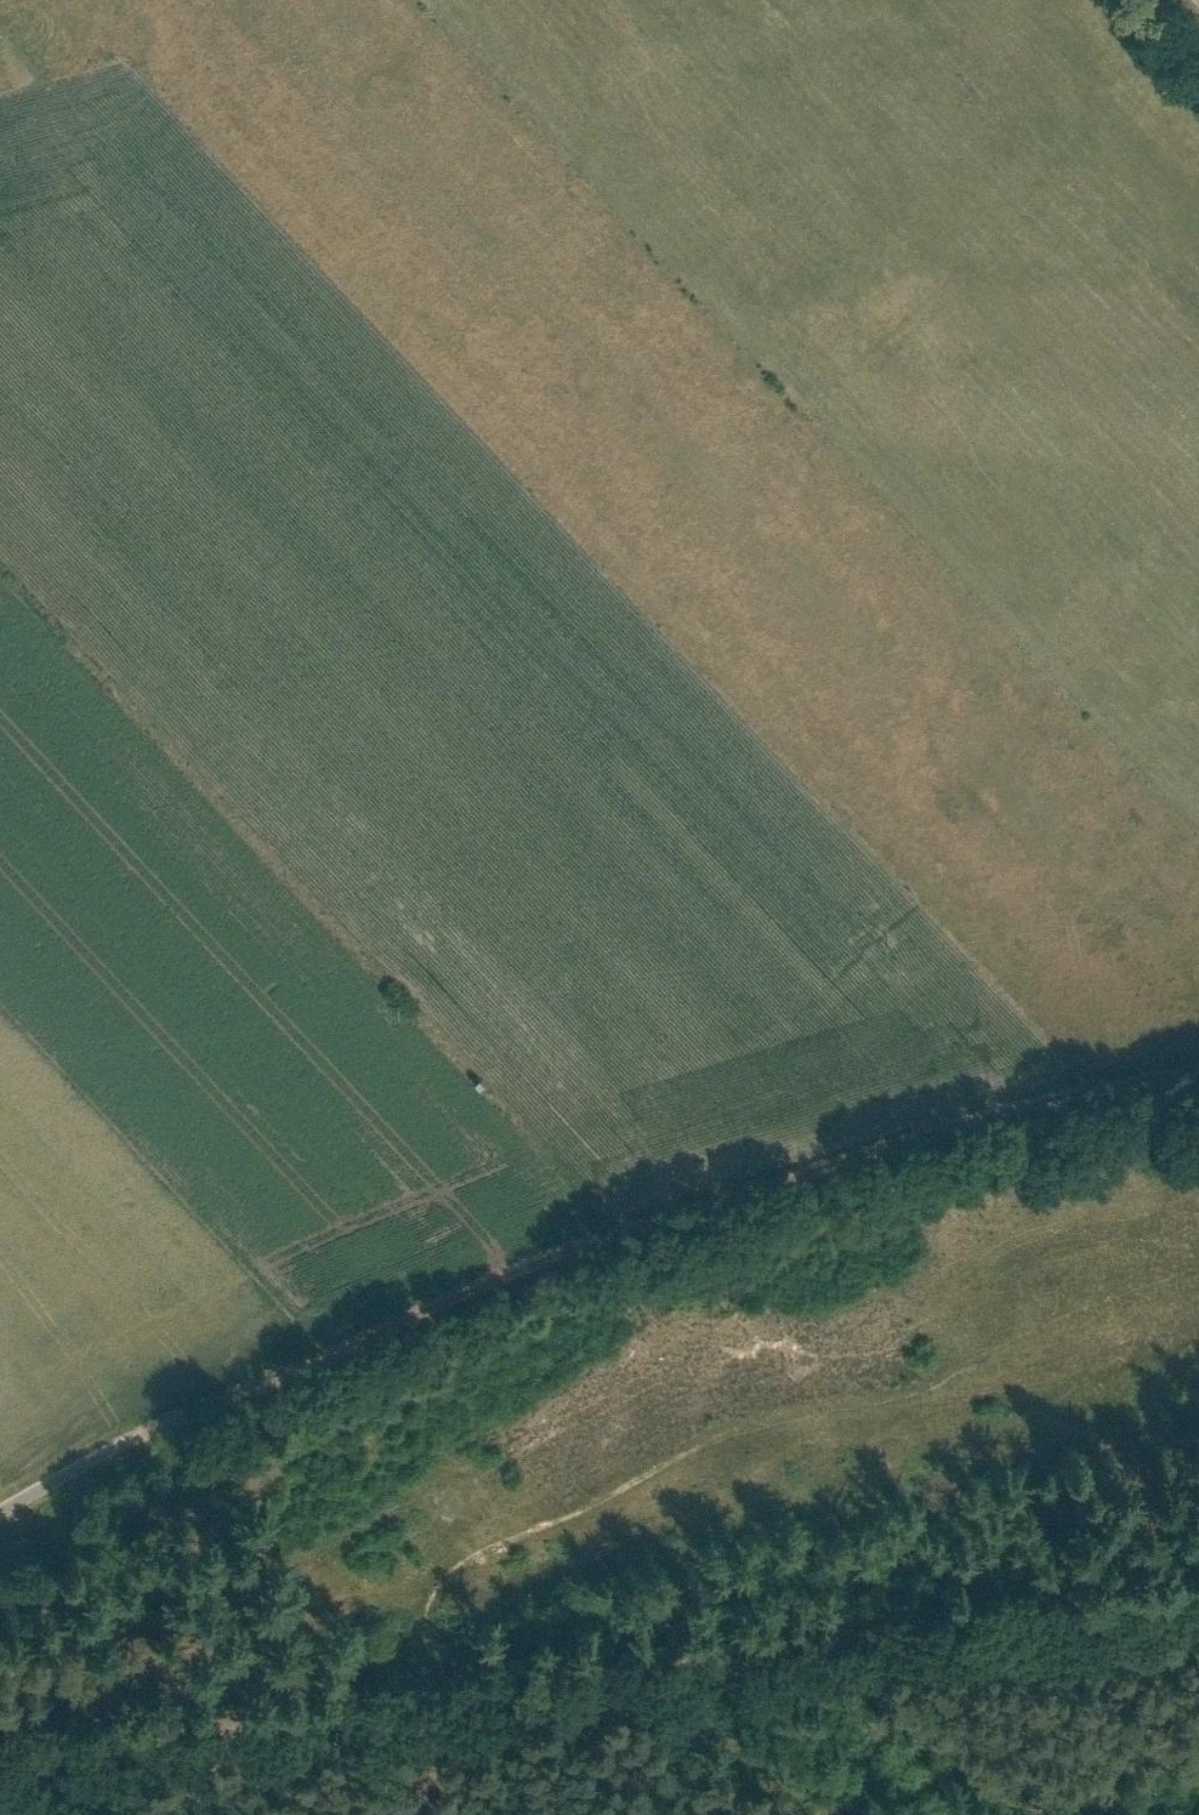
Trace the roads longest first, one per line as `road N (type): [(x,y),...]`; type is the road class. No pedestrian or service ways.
road 1 (track): [(1198,1054),(603,1227),(367,1325),(128,1439)]
road 2 (unclassified): [(128,1439),(0,1510)]

